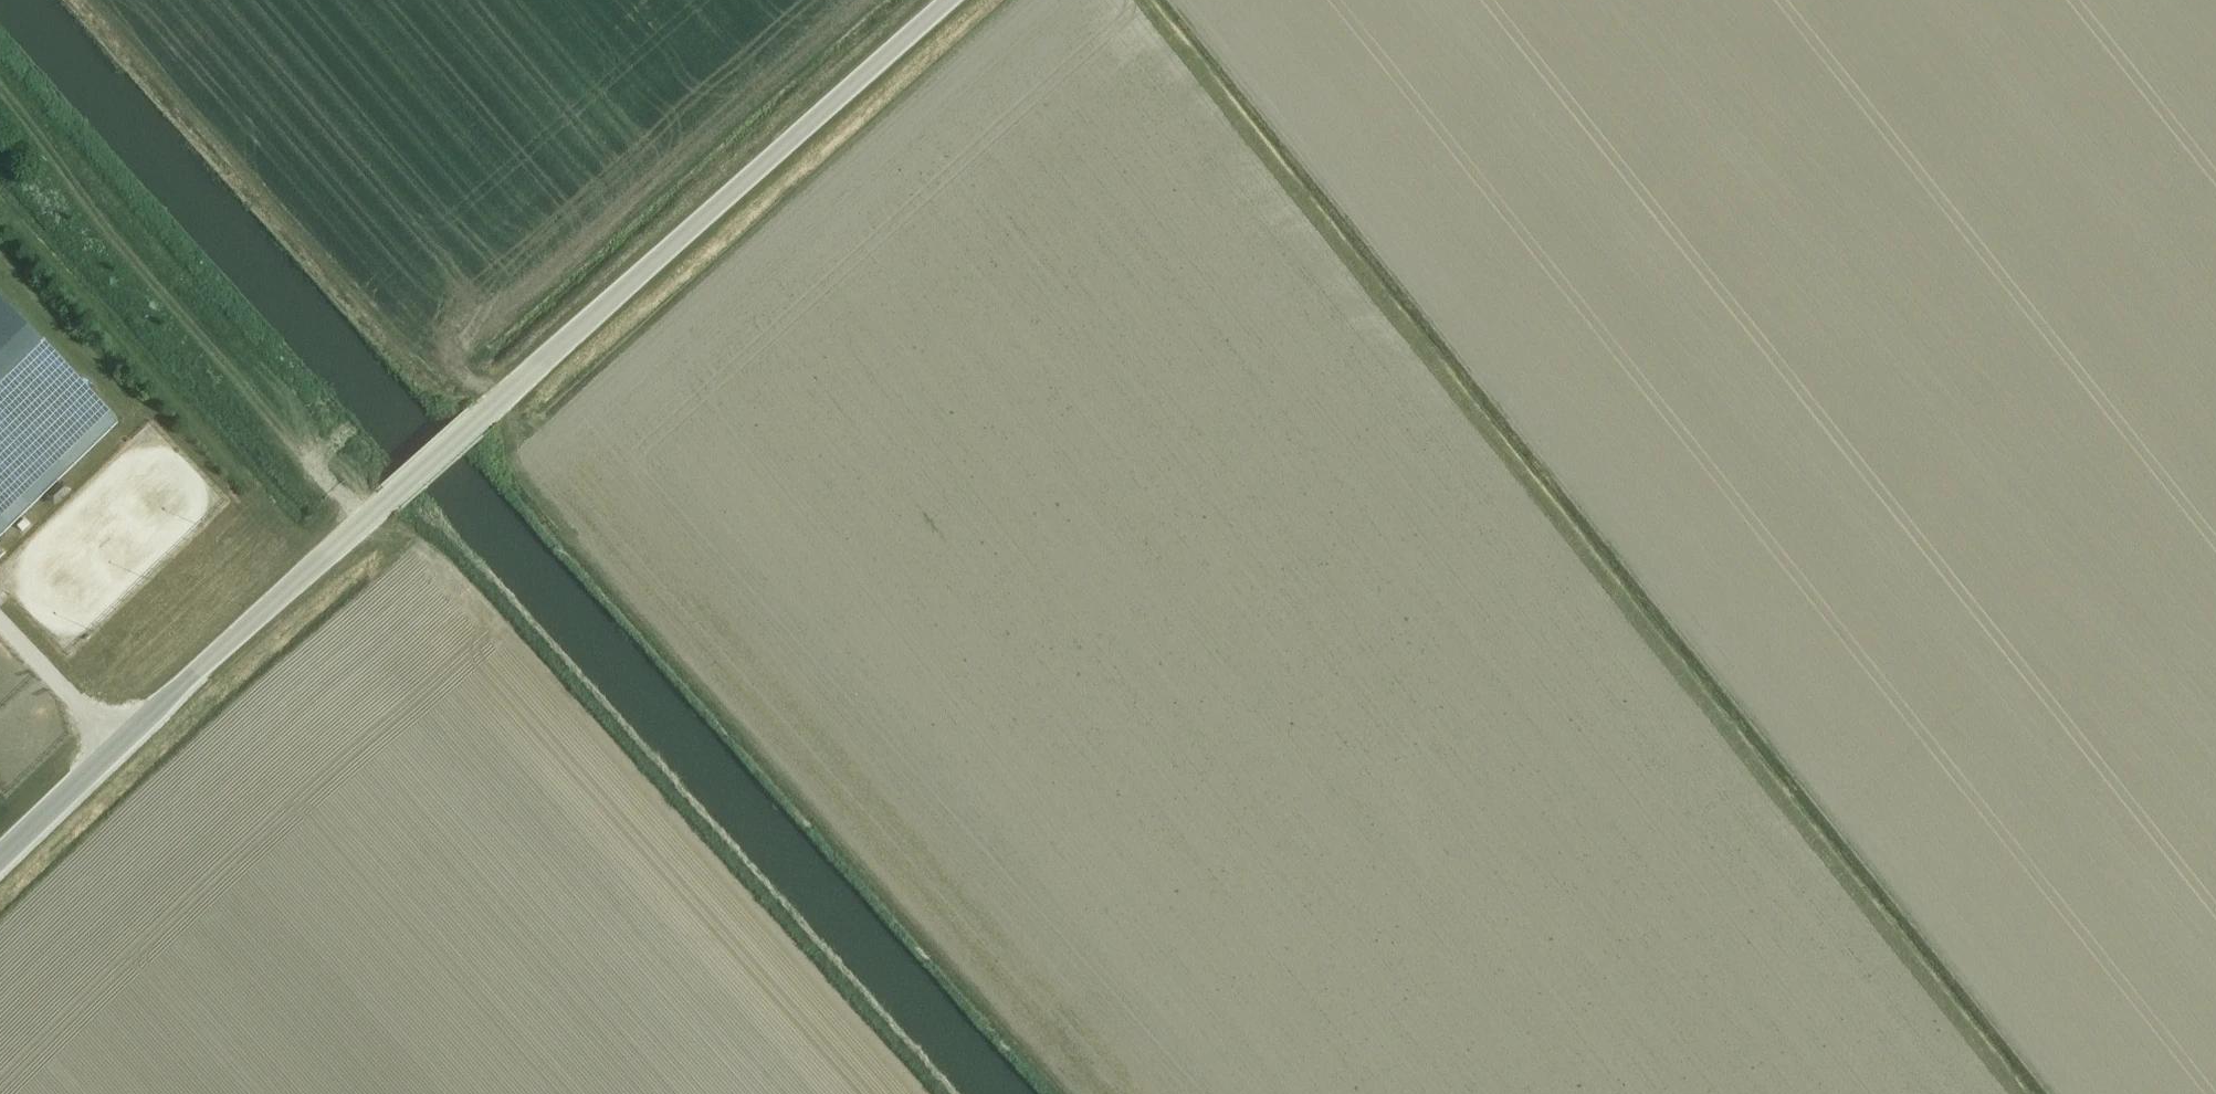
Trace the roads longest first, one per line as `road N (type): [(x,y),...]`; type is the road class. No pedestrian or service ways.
road 1 (unclassified): [(0,843),(942,0)]
road 2 (track): [(0,115),(366,514)]

